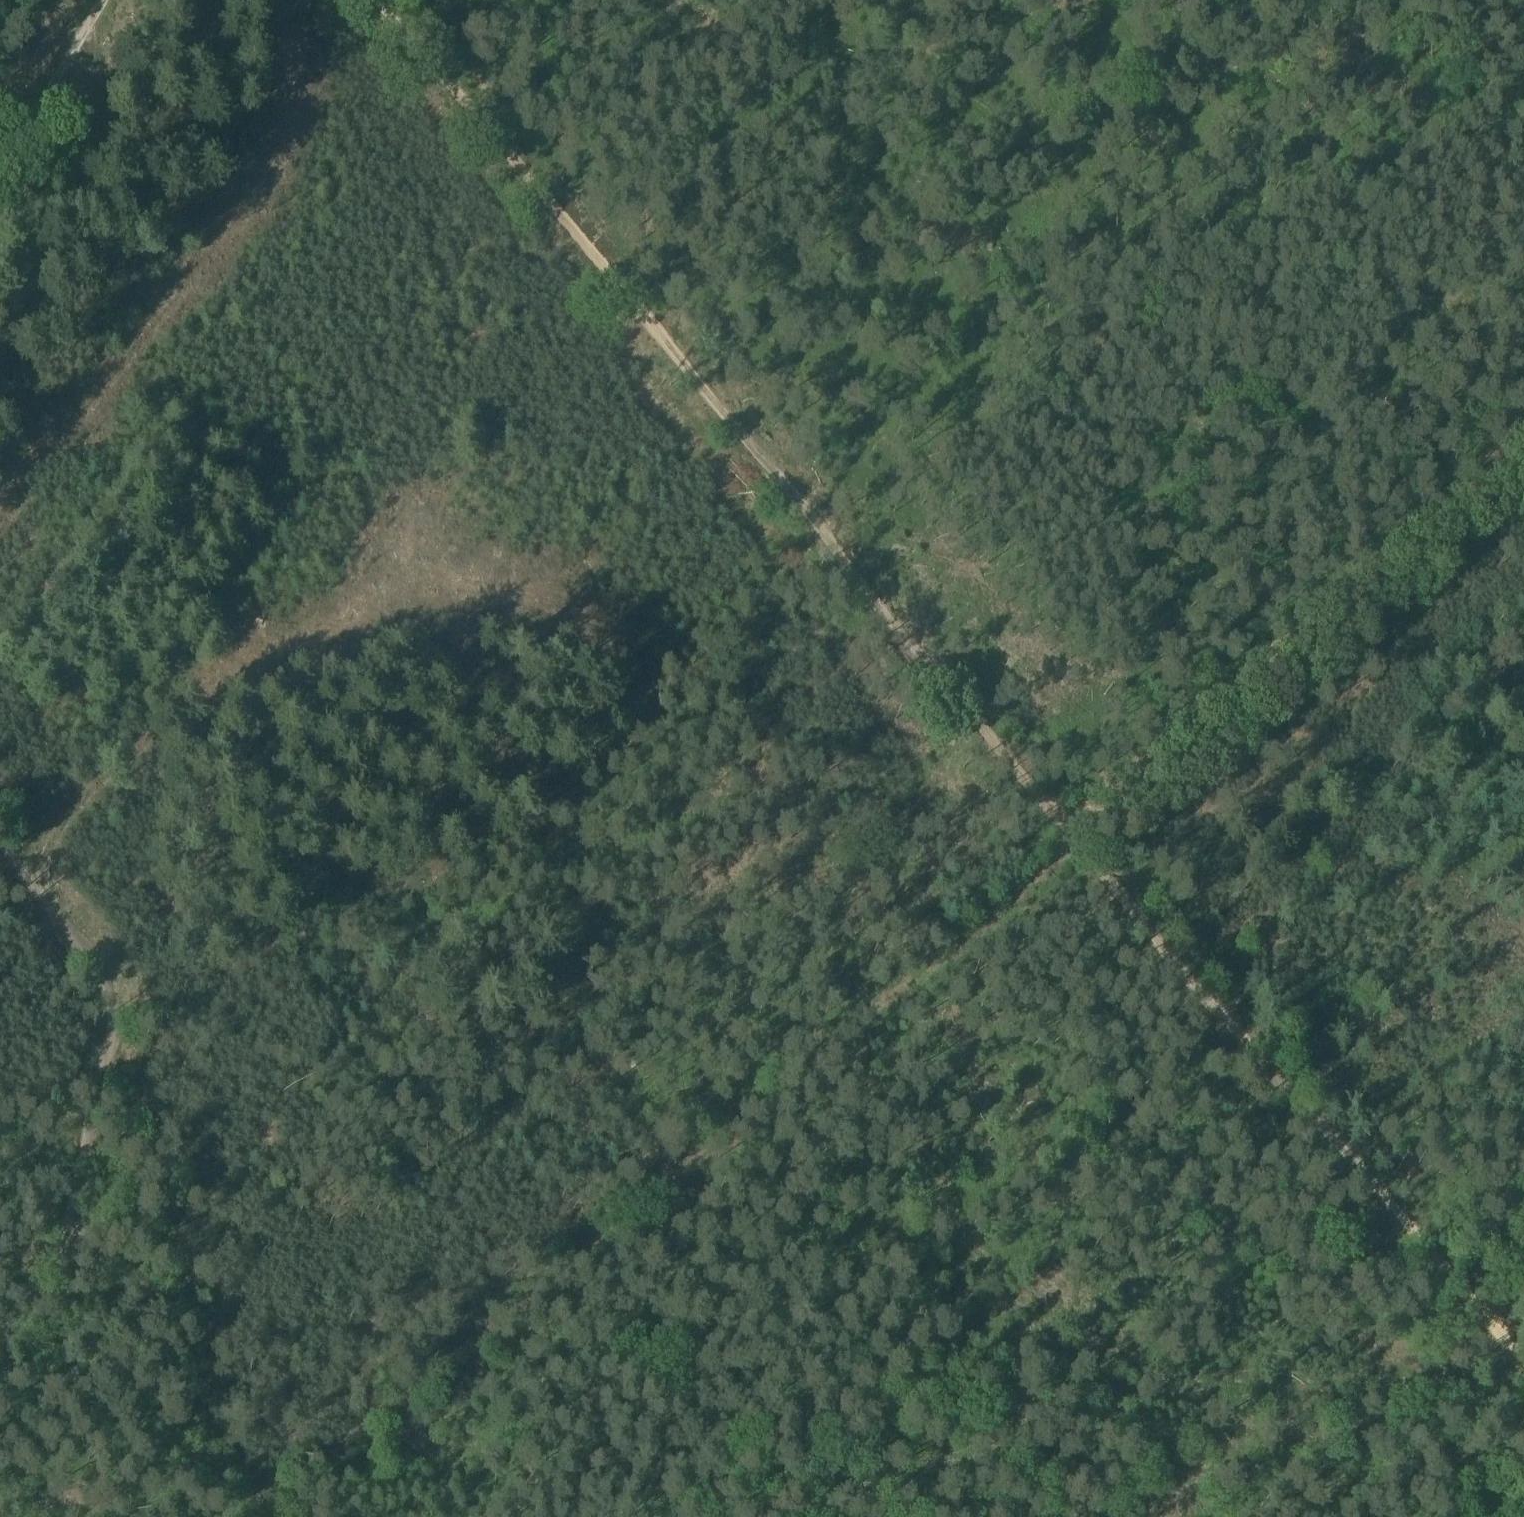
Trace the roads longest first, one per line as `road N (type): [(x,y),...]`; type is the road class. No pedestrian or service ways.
road 1 (track): [(377,0),(1070,836)]
road 2 (track): [(1070,836),(1523,1364)]
road 3 (track): [(1523,459),(1070,836)]
road 4 (track): [(0,1336),(61,1231),(94,1102),(122,1034),(0,840)]
road 5 (track): [(120,0),(0,187)]

